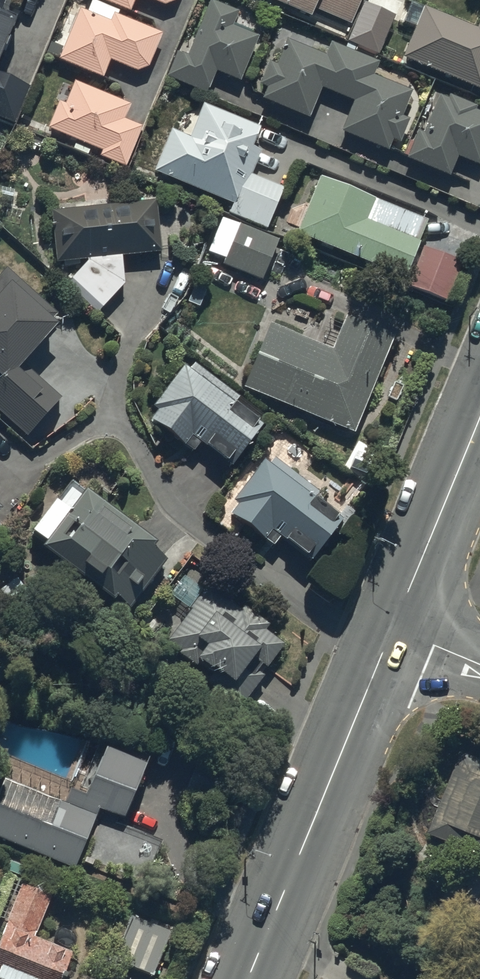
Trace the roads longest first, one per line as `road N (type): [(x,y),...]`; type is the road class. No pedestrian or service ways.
road 1 (tertiary): [(248,978),(394,628)]
road 2 (tertiary): [(394,628),(479,420)]

